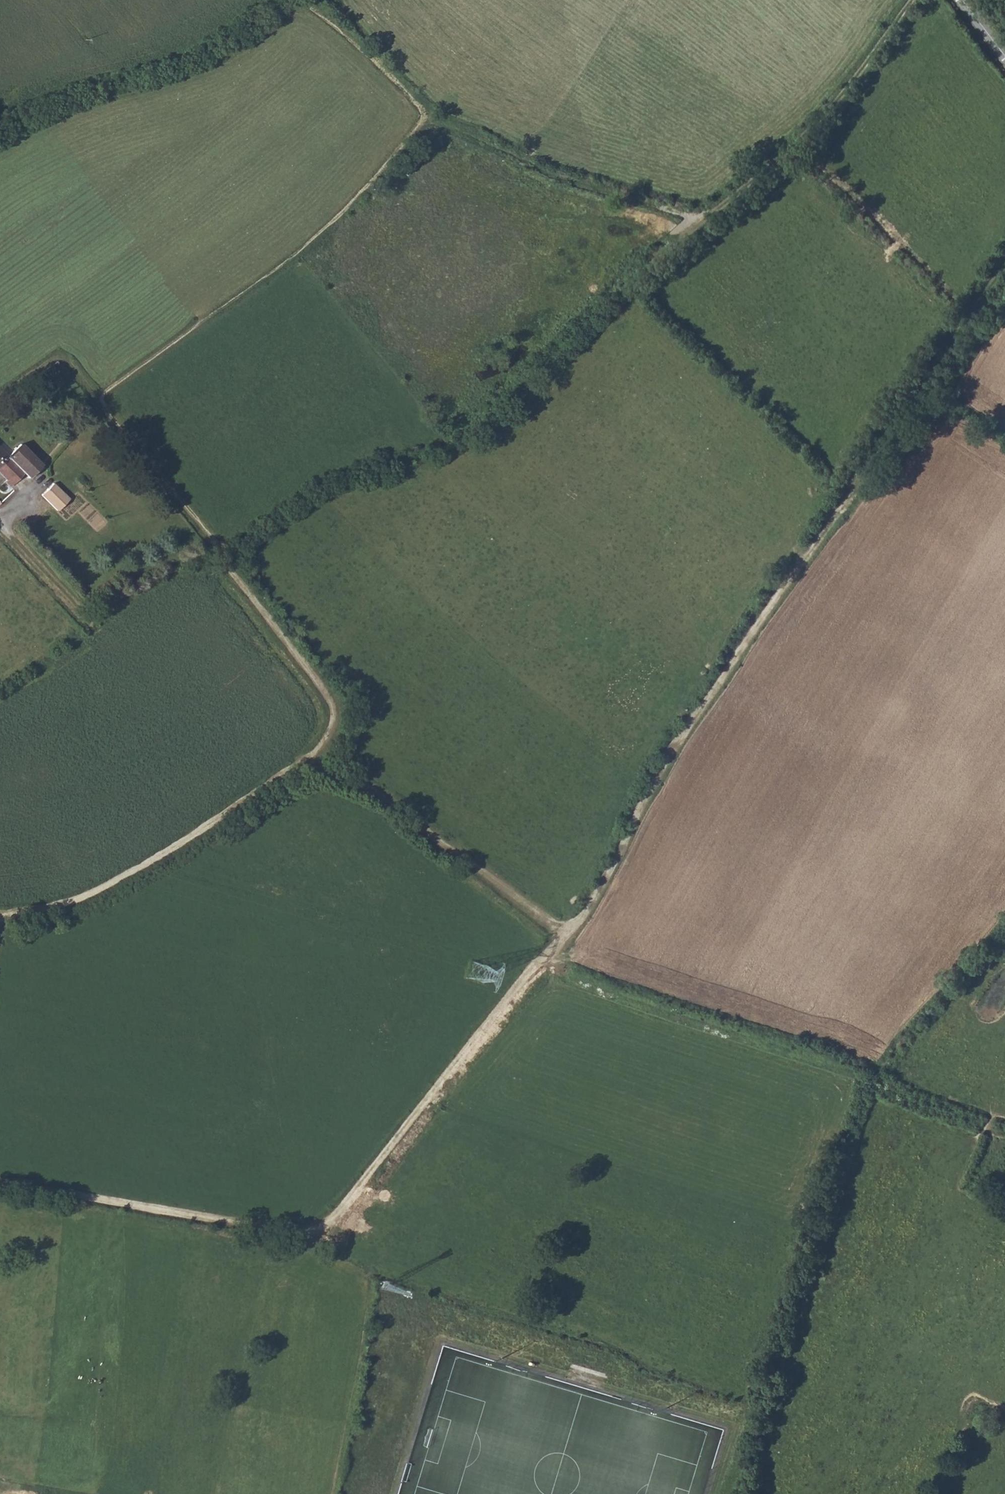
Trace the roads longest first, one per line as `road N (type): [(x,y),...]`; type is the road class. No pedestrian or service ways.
road 1 (track): [(1004,282),(740,650),(566,940)]
road 2 (track): [(566,940),(325,1238),(0,1181)]
road 3 (track): [(223,559),(334,702),(335,718),(312,756),(330,779),(397,809),(566,940)]
road 4 (track): [(312,756),(109,885),(61,904),(0,912)]
road 5 (residential): [(0,528),(87,621)]

